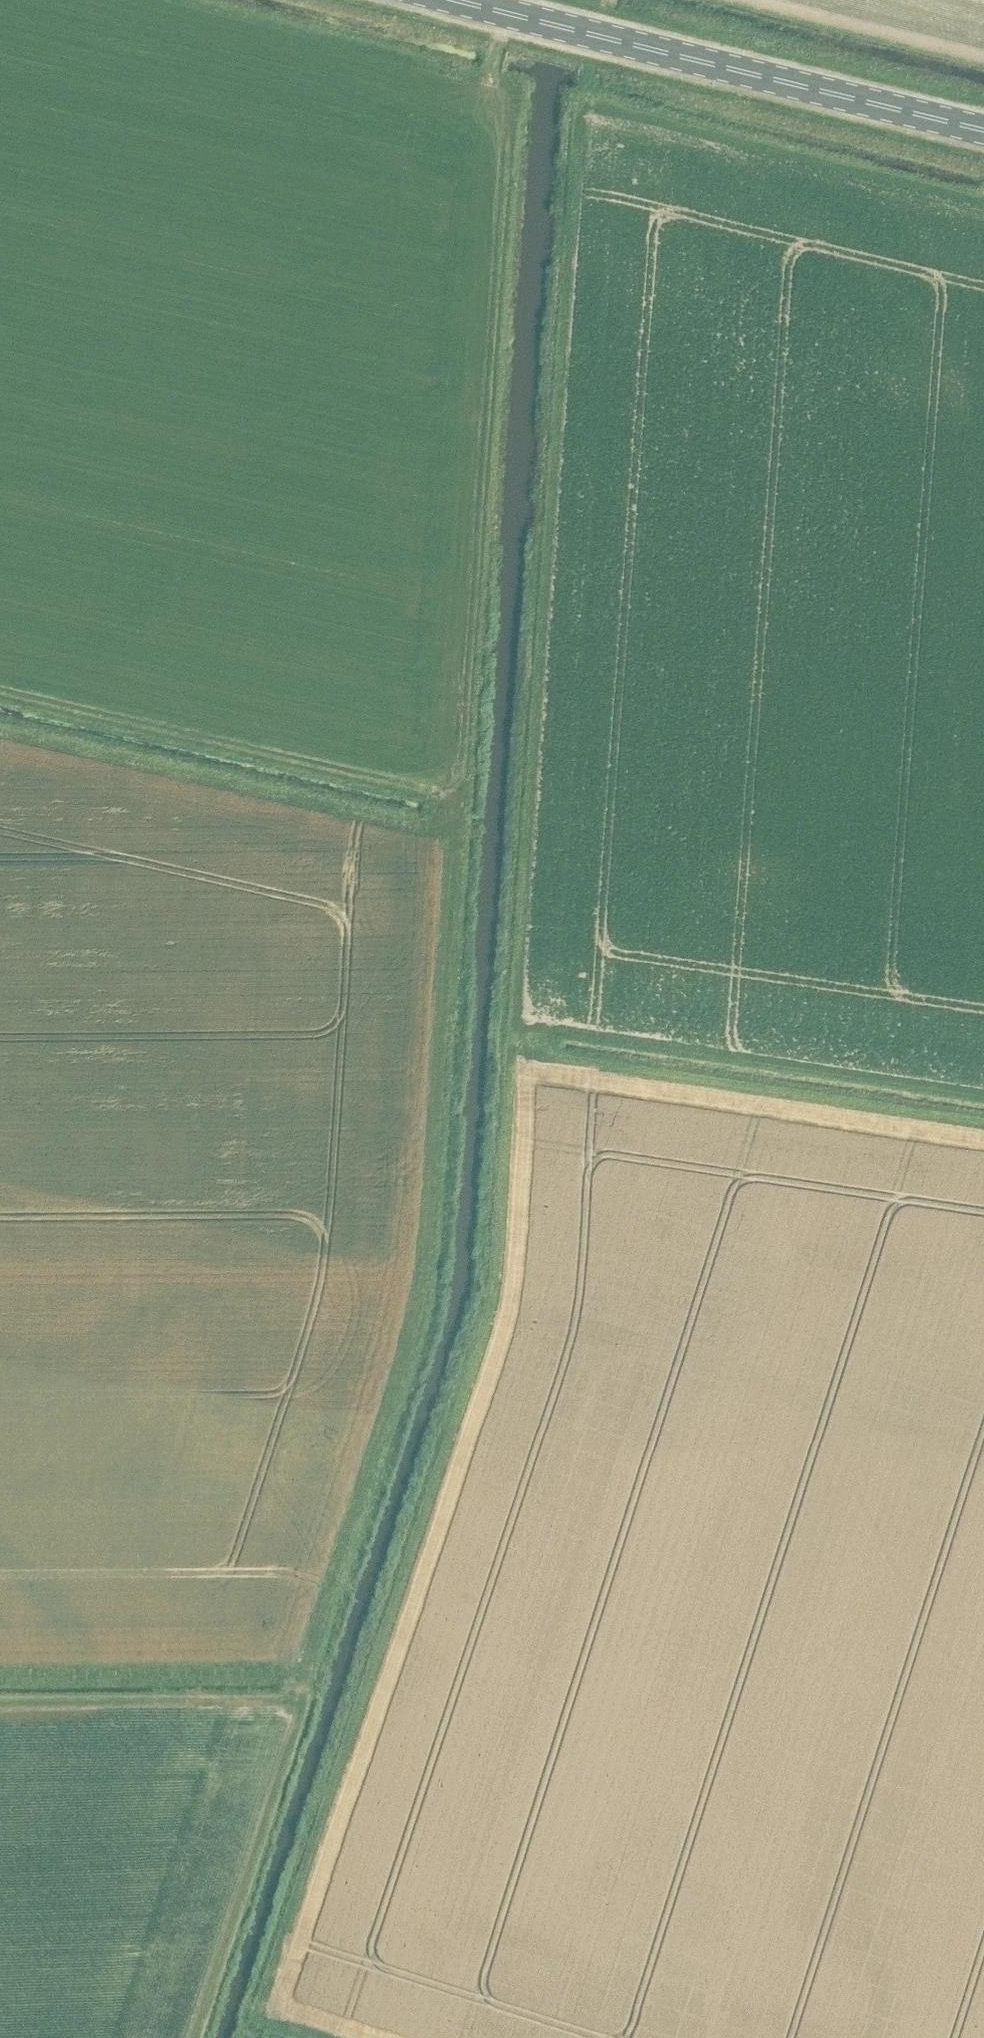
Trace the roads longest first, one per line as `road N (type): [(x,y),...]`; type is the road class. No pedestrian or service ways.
road 1 (primary): [(983,128),(465,0)]

